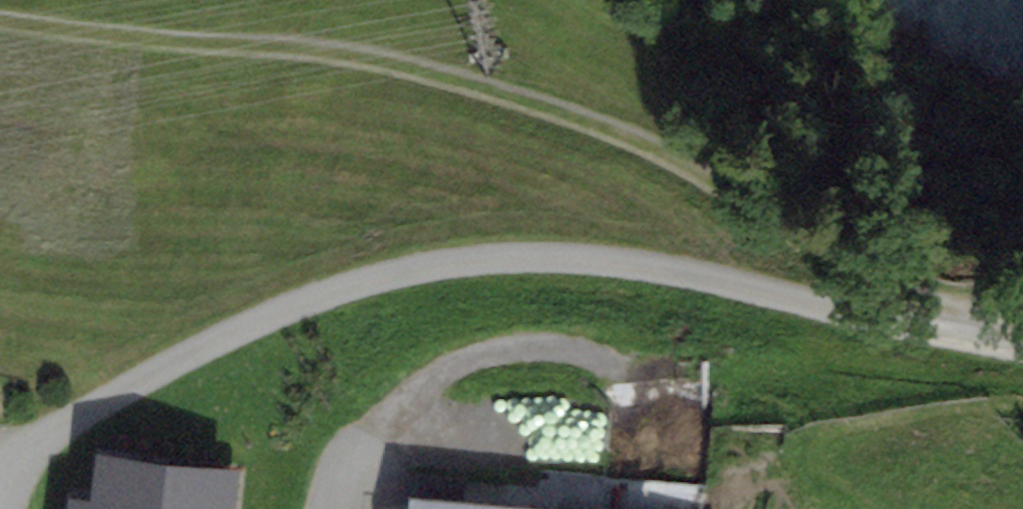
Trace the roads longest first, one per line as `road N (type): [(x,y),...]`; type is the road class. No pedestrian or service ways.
road 1 (track): [(1022,343),(681,271),(518,255),(365,282),(200,350),(9,465),(0,485)]
road 2 (track): [(1022,336),(673,146),(554,100),(423,60),(0,11)]

